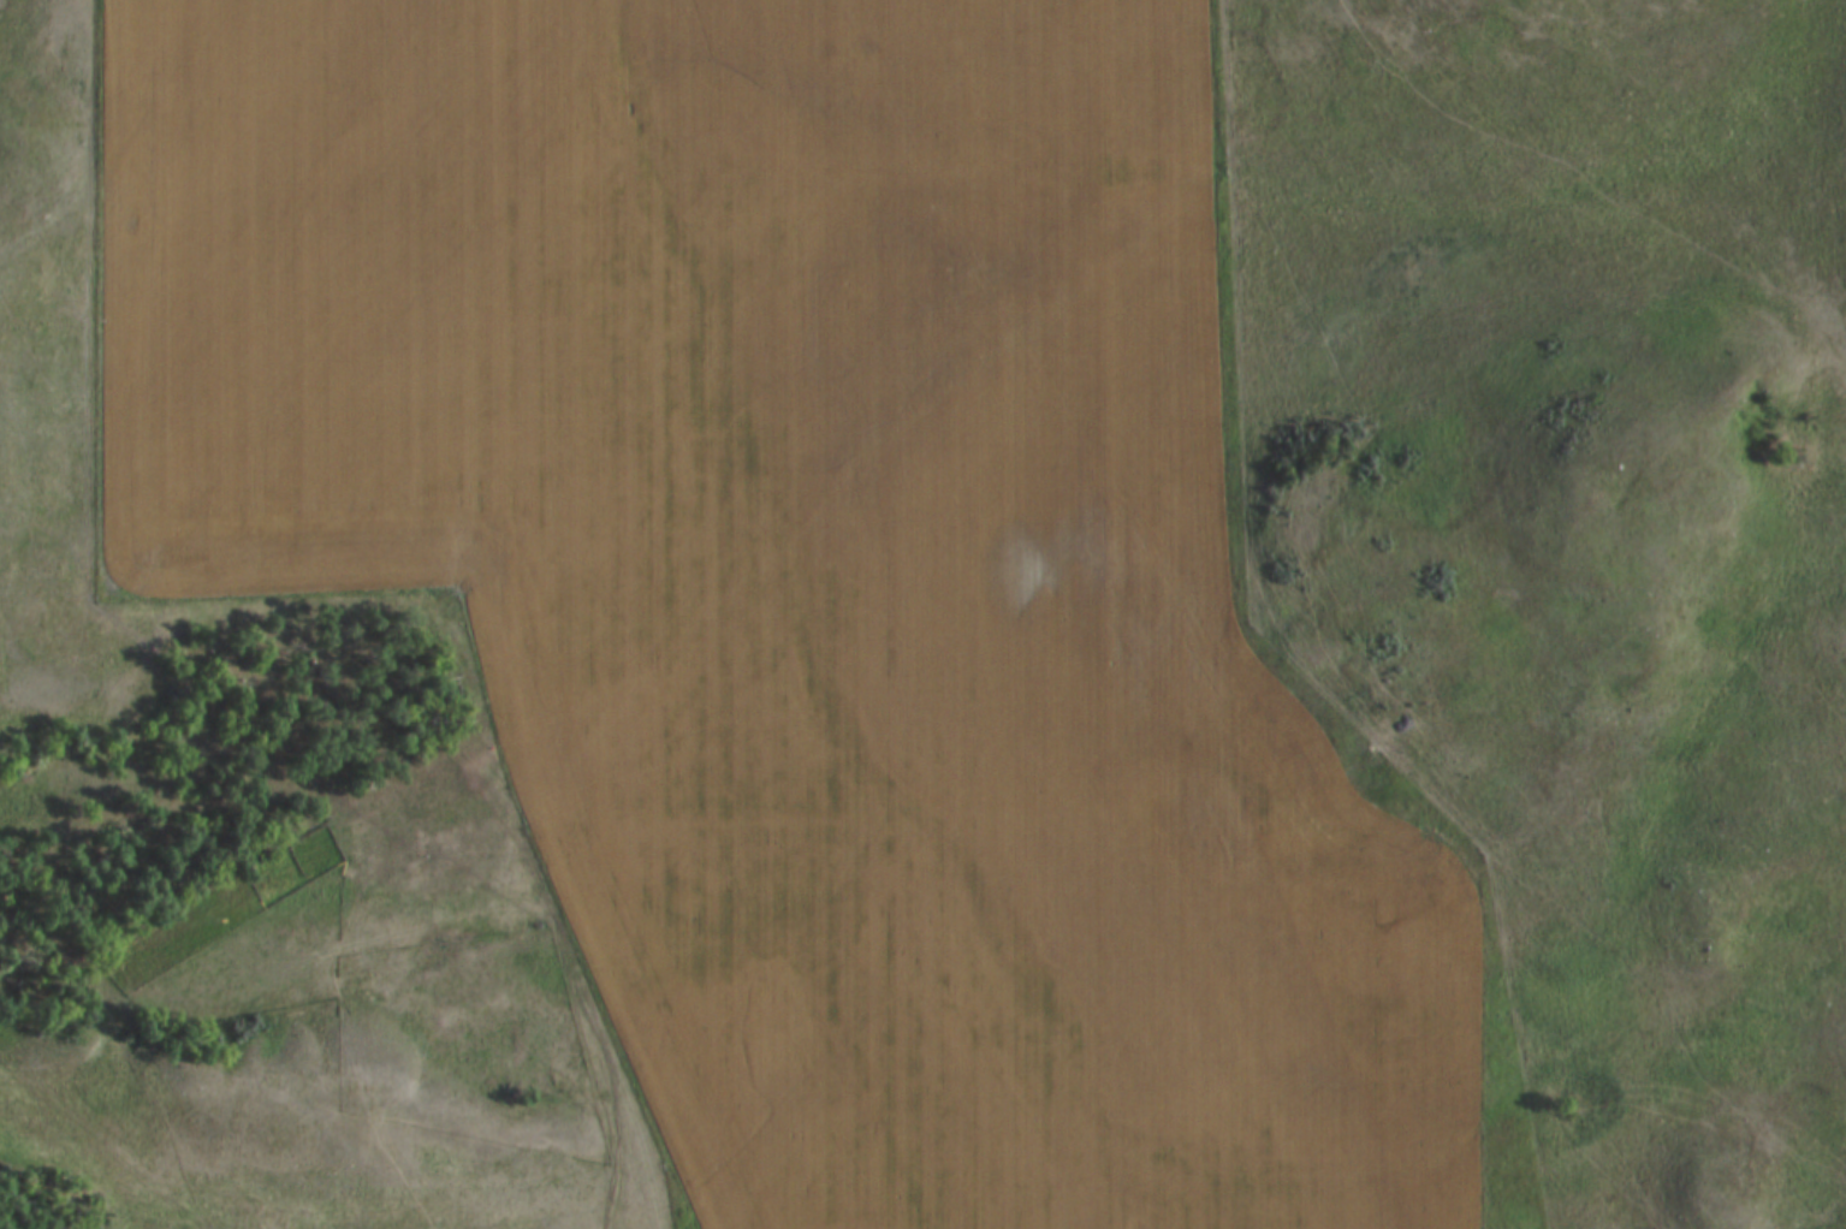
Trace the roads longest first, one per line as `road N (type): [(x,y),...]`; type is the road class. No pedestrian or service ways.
road 1 (track): [(719,1228),(461,640),(392,572),(303,602),(144,753),(70,730),(17,684),(0,463)]

